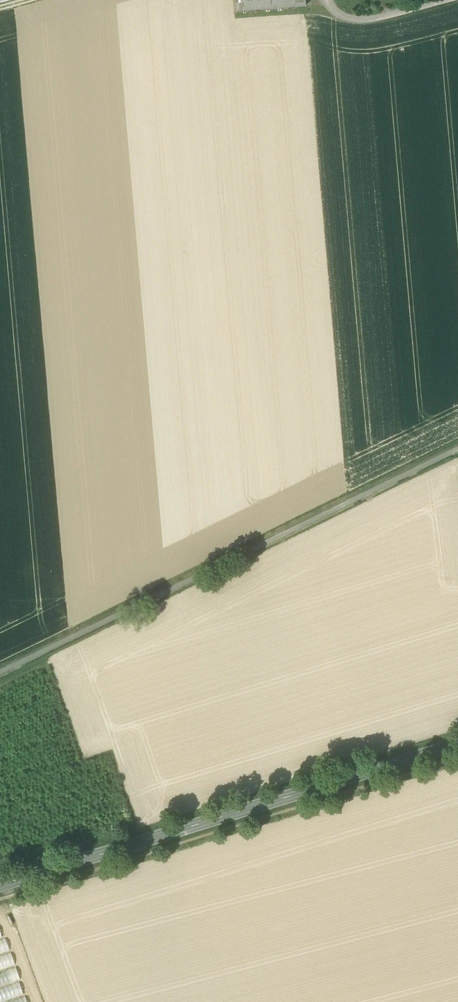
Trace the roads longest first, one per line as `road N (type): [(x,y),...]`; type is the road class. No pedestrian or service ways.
road 1 (secondary): [(457,748),(0,886)]

